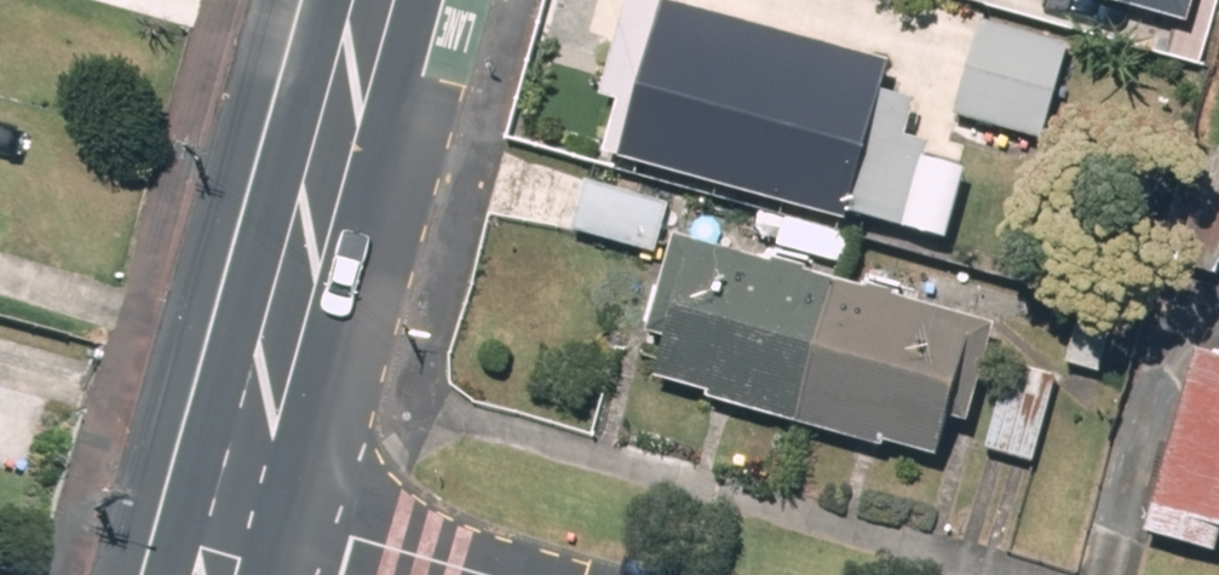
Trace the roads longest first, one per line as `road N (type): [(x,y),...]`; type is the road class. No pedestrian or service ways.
road 1 (primary): [(377,0),(237,501)]
road 2 (residential): [(482,574),(237,501)]

